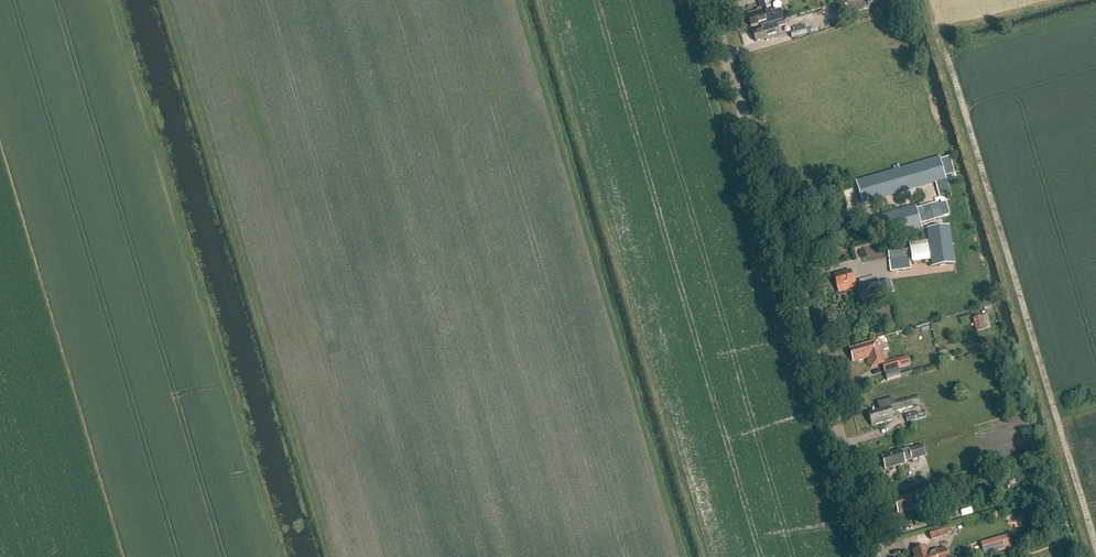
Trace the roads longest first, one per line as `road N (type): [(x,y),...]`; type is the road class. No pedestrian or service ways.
road 1 (unclassified): [(877,556),(710,0)]

